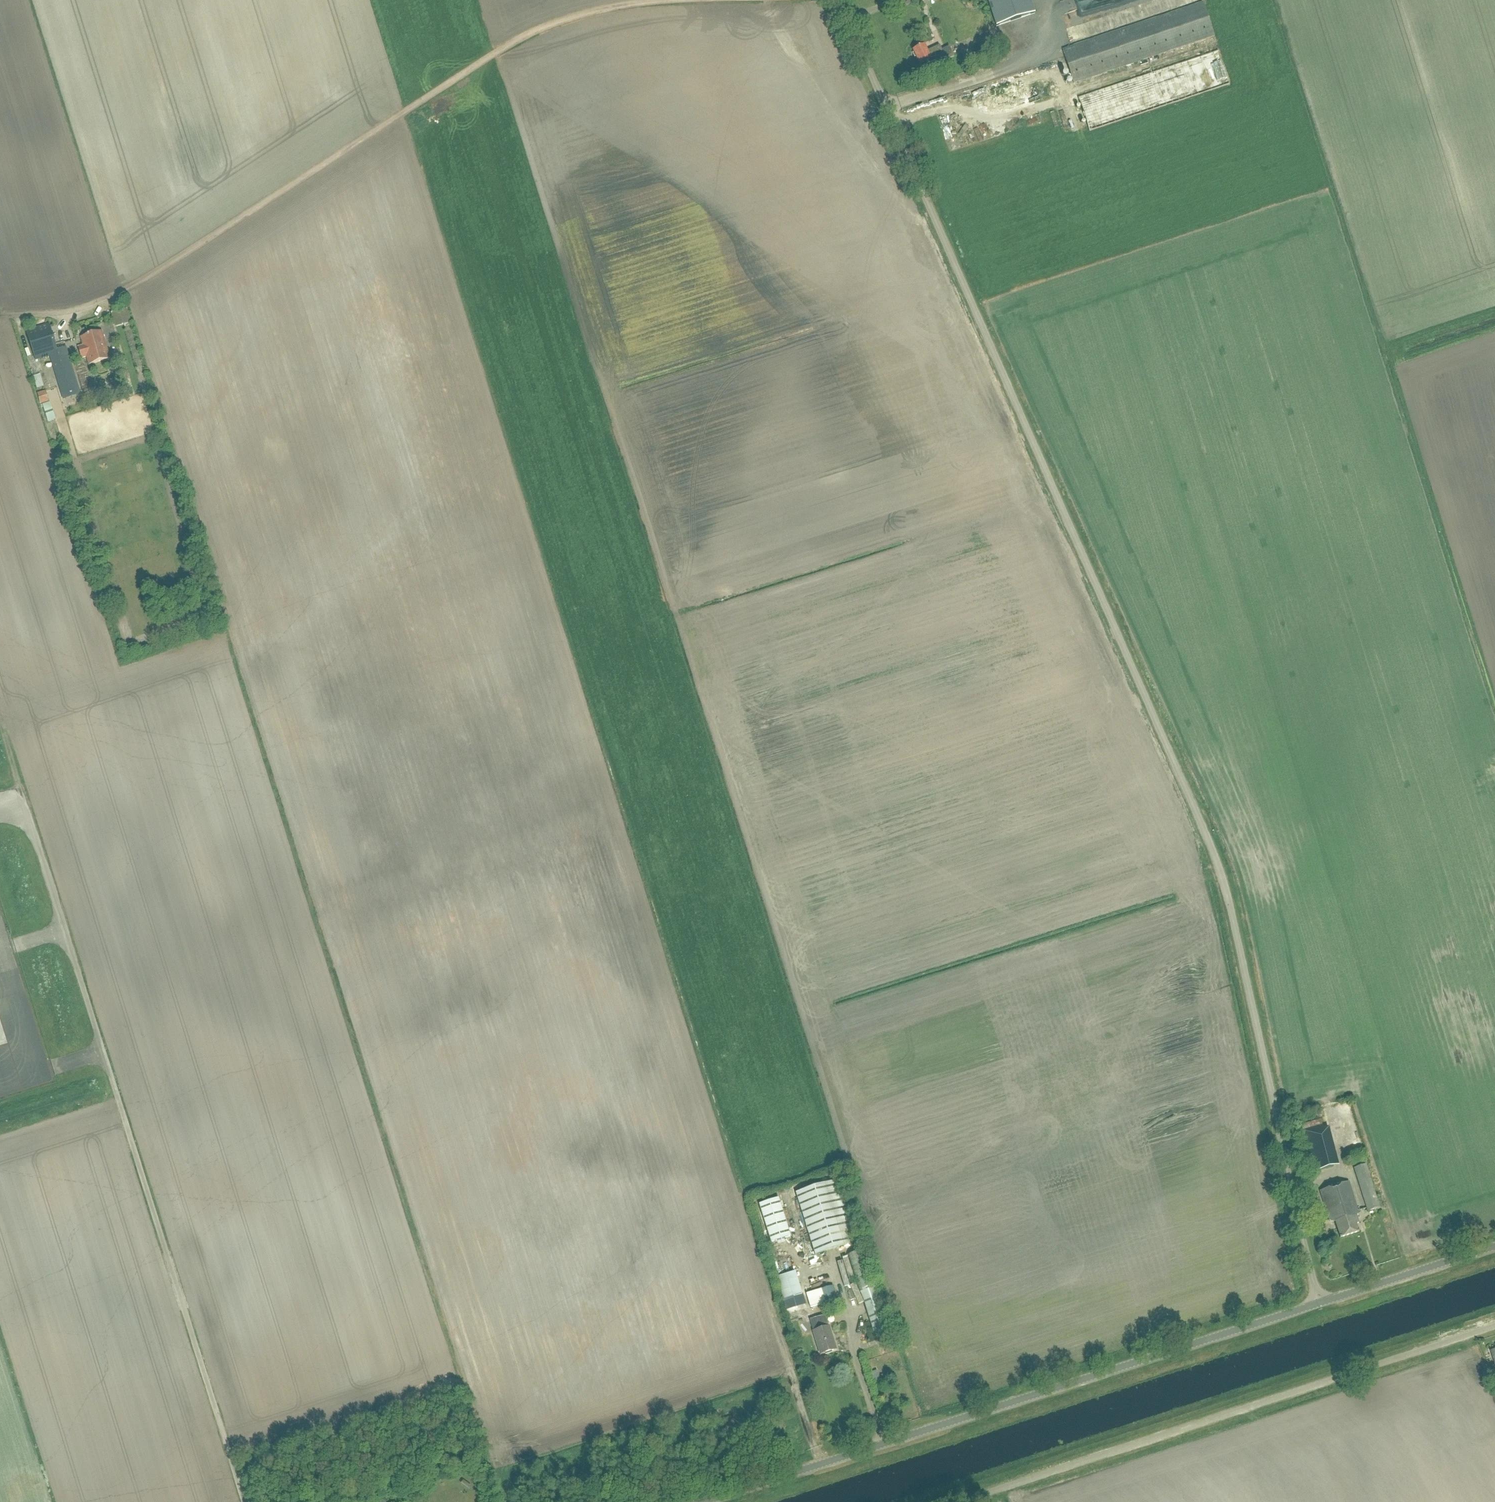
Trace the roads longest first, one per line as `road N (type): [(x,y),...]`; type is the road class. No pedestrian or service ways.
road 1 (unclassified): [(1318,1304),(1224,880),(836,0)]
road 2 (track): [(684,0),(595,11),(526,38),(113,298),(0,316)]
road 3 (unclassified): [(244,1501),(25,802),(0,810)]
road 4 (tertiary): [(704,1501),(1318,1304)]
road 5 (unclassified): [(958,1501),(1494,1326)]
road 6 (tertiary): [(1318,1304),(1494,1247)]

